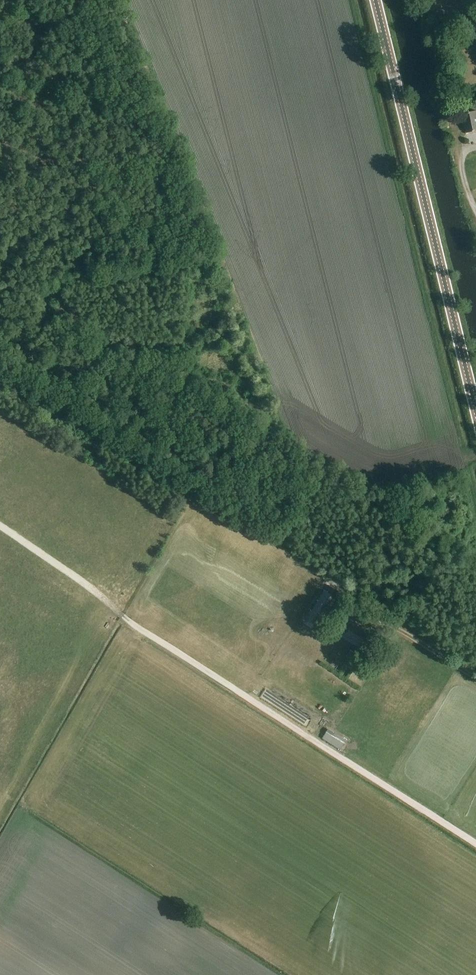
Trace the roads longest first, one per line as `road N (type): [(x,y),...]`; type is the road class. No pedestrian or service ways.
road 1 (track): [(0,526),(121,615),(475,843)]
road 2 (tertiary): [(475,415),(374,0)]
road 3 (track): [(368,608),(475,676)]

